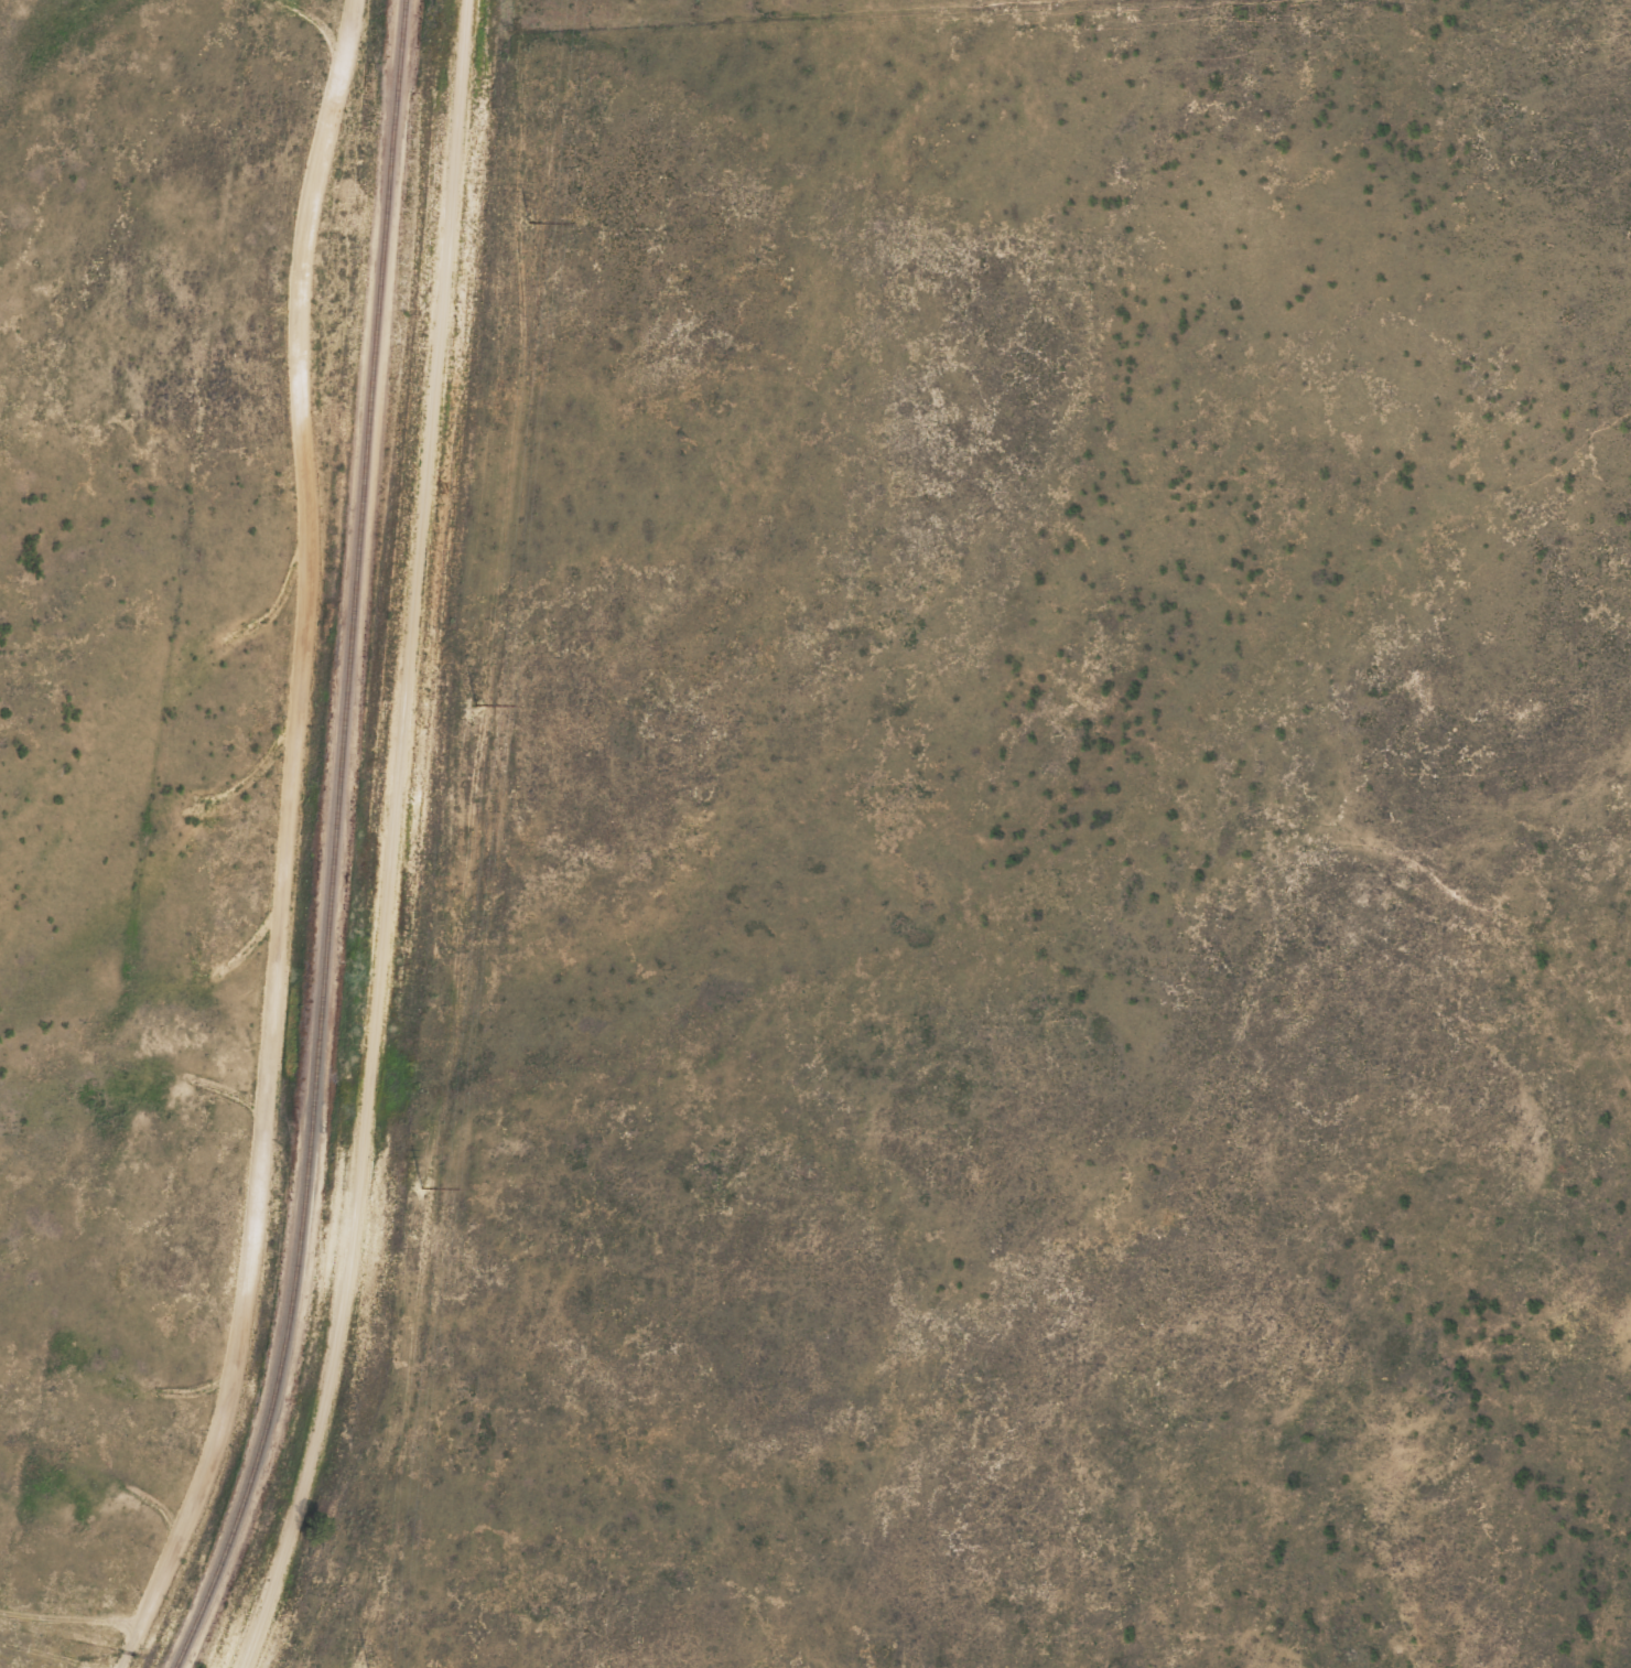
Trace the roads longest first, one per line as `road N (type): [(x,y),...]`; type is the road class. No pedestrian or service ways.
road 1 (residential): [(241,1667),(320,1431),(375,1095),(469,0)]

